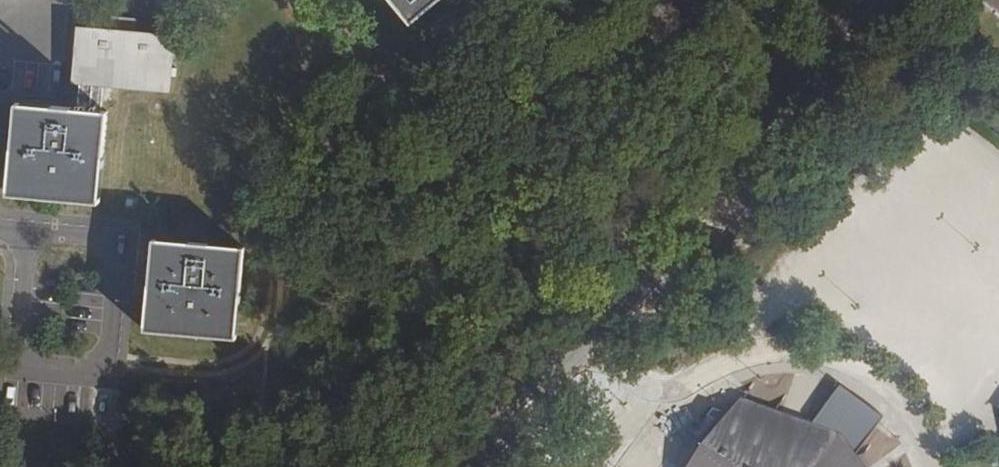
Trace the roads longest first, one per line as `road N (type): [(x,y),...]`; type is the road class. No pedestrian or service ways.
road 1 (unclassified): [(876,0),(479,466)]

